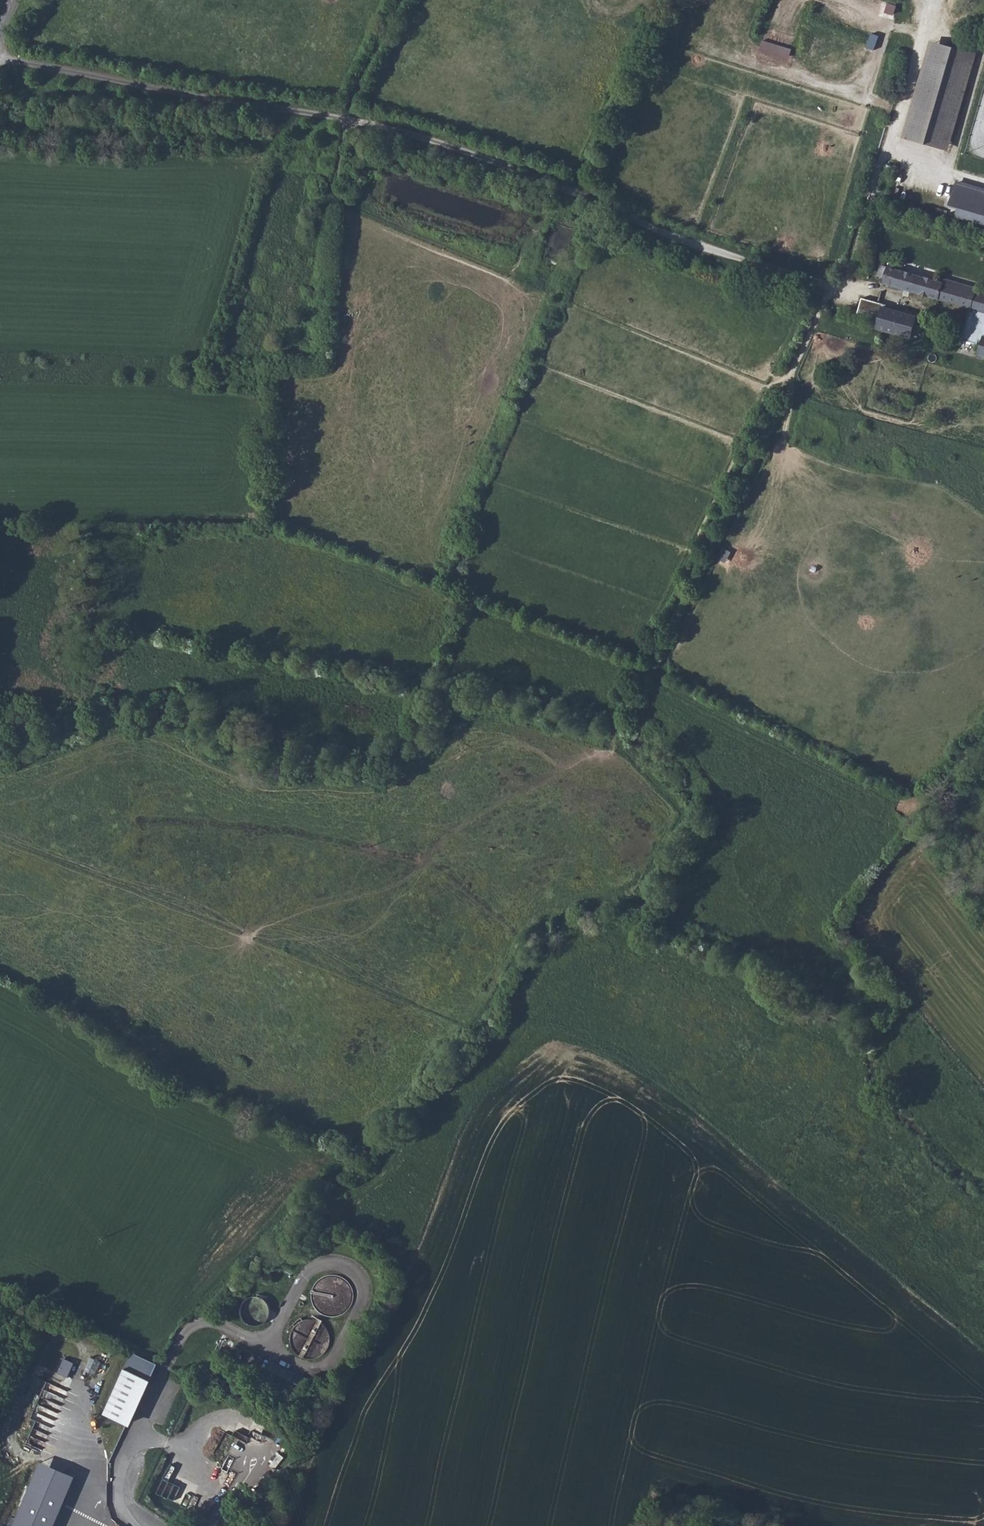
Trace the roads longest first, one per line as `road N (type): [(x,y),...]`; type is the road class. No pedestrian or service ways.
road 1 (unclassified): [(845,290),(660,230),(436,139),(0,58)]
road 2 (unclassified): [(845,290),(937,0)]

